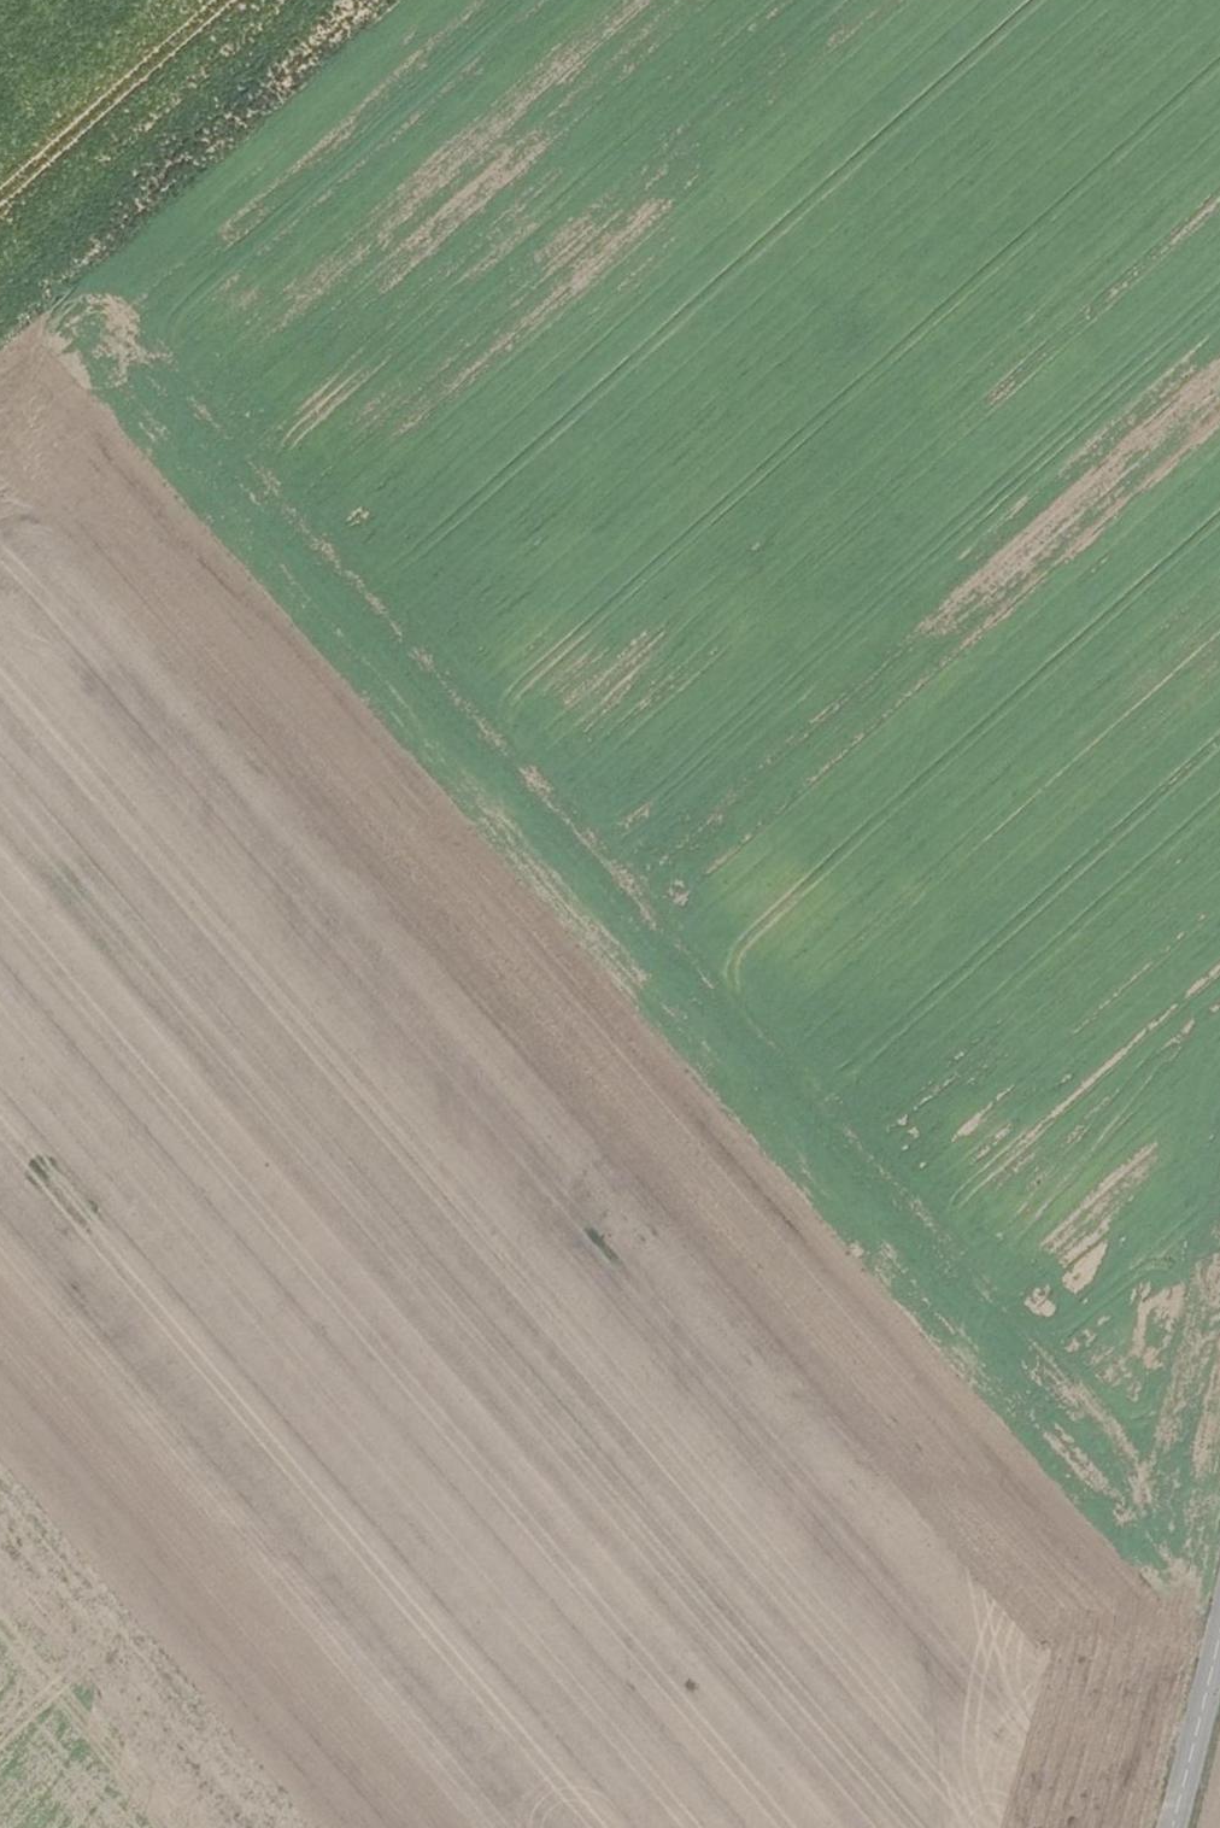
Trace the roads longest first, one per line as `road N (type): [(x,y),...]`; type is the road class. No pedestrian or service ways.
road 1 (tertiary): [(1173,1827),(1219,1639)]

